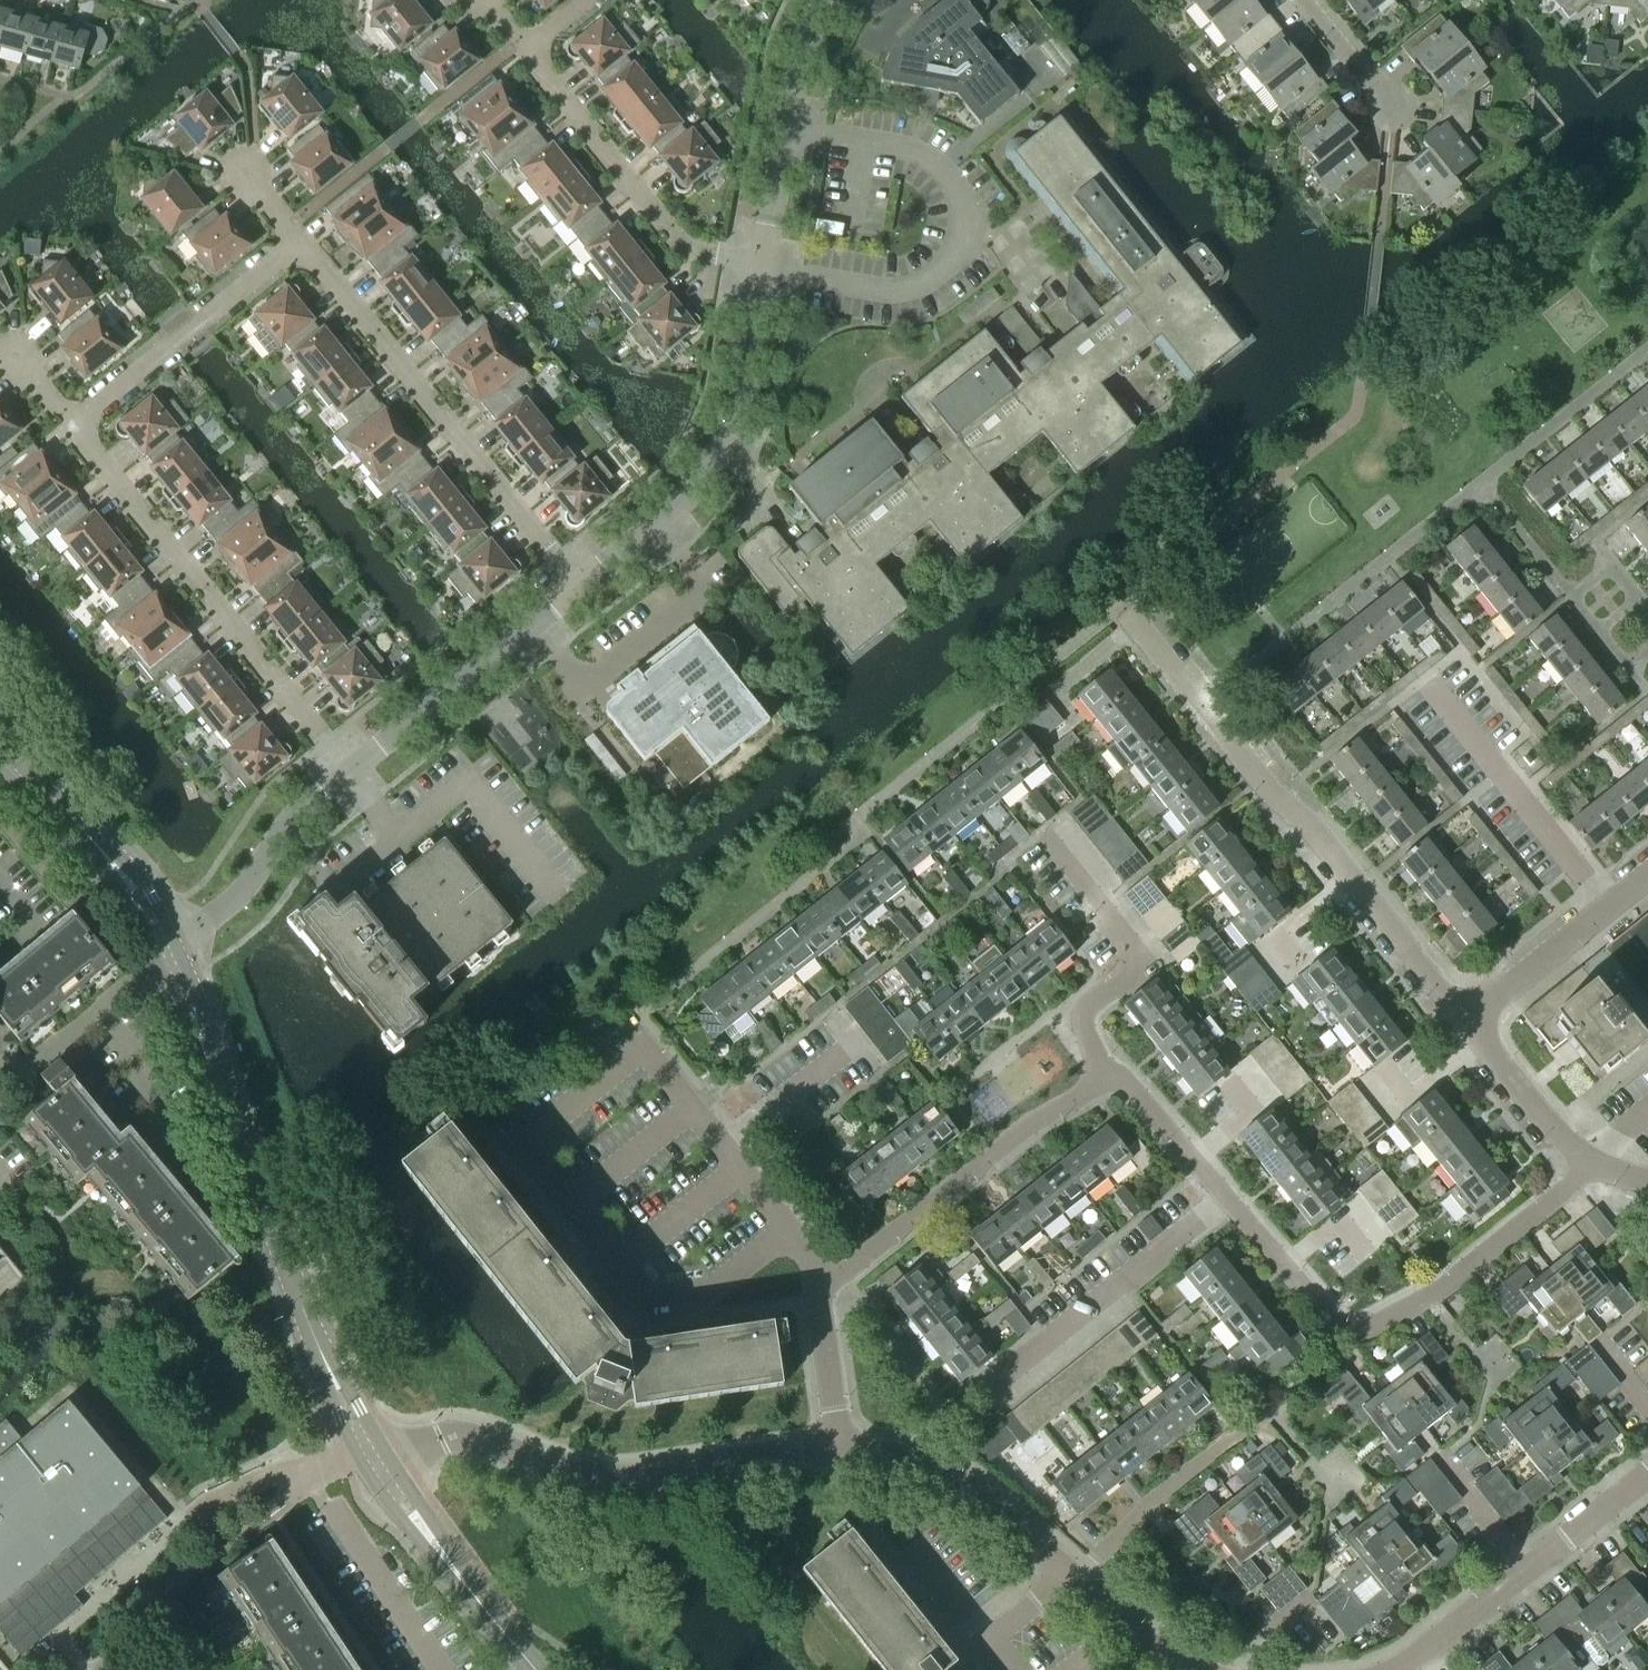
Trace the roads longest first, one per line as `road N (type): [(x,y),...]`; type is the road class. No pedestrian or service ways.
road 1 (tertiary): [(374,1460),(304,1313),(170,942)]
road 2 (residential): [(1466,1020),(1120,606)]
road 3 (residential): [(1226,1197),(1338,1329),(1363,1329),(1424,1298),(1594,1167)]
road 4 (residential): [(374,1460),(468,1441),(582,1477),(627,1478),(843,1450)]
road 5 (residential): [(345,771),(68,426)]
road 6 (residential): [(582,584),(302,244)]
road 7 (residential): [(582,584),(695,489),(723,447),(764,265)]
road 8 (residential): [(826,1287),(1032,1124),(1101,1086)]
road 9 (residential): [(764,265),(693,252),(527,53)]
road 10 (residential): [(1101,1086),(1084,1016),(1145,963),(1043,830)]
road 11 (residential): [(990,1386),(1226,1197)]
road 12 (residential): [(345,771),(582,584)]
road 13 (residential): [(68,426),(302,244)]
road 14 (residential): [(764,265),(802,54),(827,0)]
road 15 (tertiary): [(170,942),(0,731)]
road 16 (residential): [(843,1450),(941,1472),(1072,1581)]
road 17 (tertiary): [(536,1669),(374,1460)]
road 18 (residential): [(1269,1414),(1153,1501),(1072,1581)]
road 19 (residential): [(170,942),(234,900),(306,802),(345,771)]
road 20 (unclassified): [(1466,1020),(1647,874)]
road 21 (residential): [(439,1669),(328,1504)]
road 22 (unclassified): [(1594,1167),(1466,1020)]
road 23 (residential): [(1101,1086),(1126,1081),(1226,1197)]
road 24 (residential): [(1391,1669),(1529,1569)]
road 25 (residential): [(843,1450),(819,1296),(826,1287)]
road 26 (residential): [(1529,1569),(1647,1475)]
road 27 (residential): [(1072,1581),(1188,1669)]
road 28 (unclassified): [(1440,1459),(1529,1569)]
road 29 (residential): [(1300,0),(1390,108)]
road 30 (residential): [(1072,1581),(992,1644),(1013,1669)]

